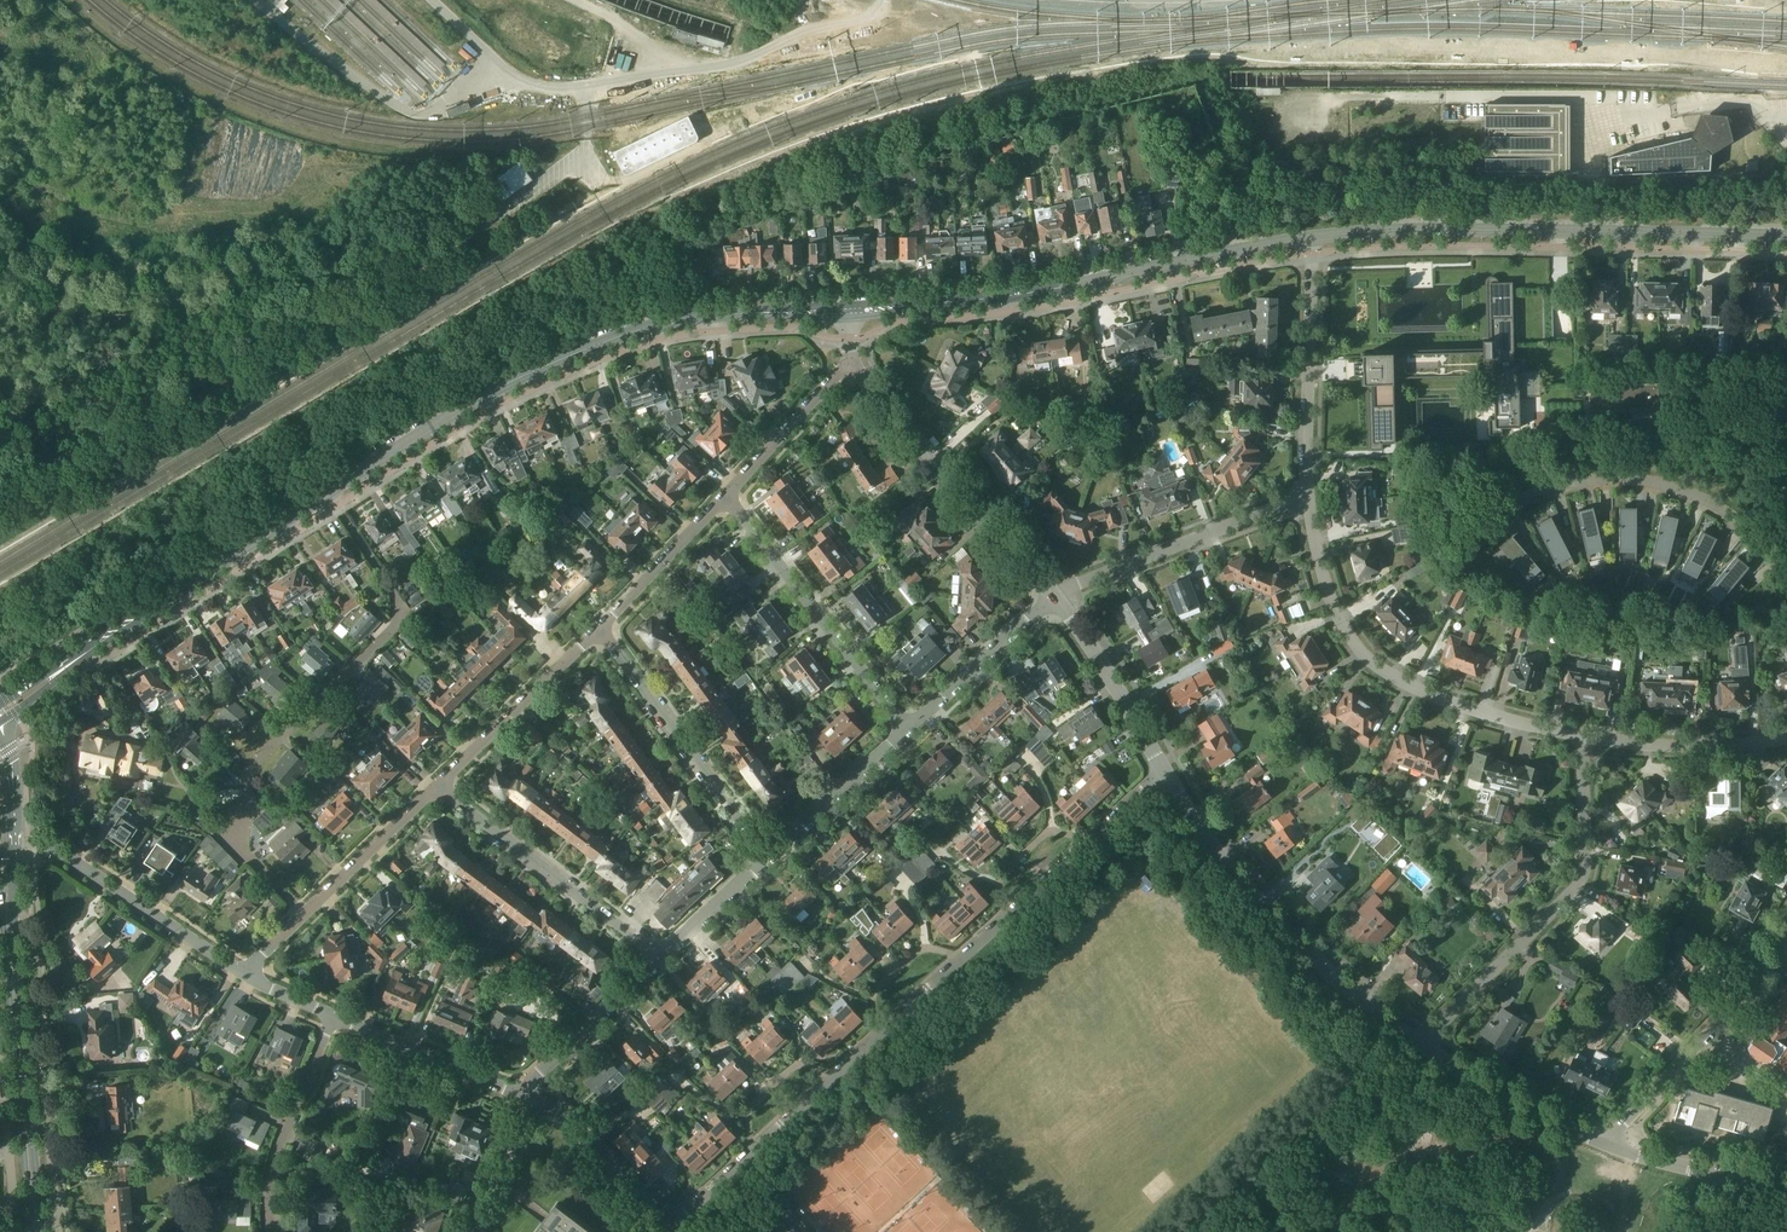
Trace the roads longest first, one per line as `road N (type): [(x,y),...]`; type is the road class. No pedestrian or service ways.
road 1 (secondary): [(93,647),(539,371),(699,318),(852,312)]
road 2 (residential): [(667,1230),(1164,773)]
road 3 (secondary): [(1316,239),(1436,231),(1786,240)]
road 4 (secondary): [(852,312),(1034,295),(1316,239)]
road 5 (residential): [(1586,736),(1444,699),(1366,657),(1333,604),(1309,500)]
road 6 (residential): [(1421,1047),(1313,955),(1239,876),(1164,773)]
road 7 (residential): [(1421,1047),(1582,877),(1586,736)]
road 8 (primary): [(0,882),(31,1231)]
road 9 (unclassified): [(58,1231),(31,936),(13,888)]
road 10 (primary): [(42,1231),(13,888)]
road 11 (residential): [(1786,571),(1761,536),(1664,484),(1572,481),(1497,512)]
road 12 (residential): [(1056,598),(849,362)]
road 13 (residential): [(909,728),(728,497)]
road 14 (residential): [(770,857),(598,626)]
road 15 (residential): [(660,959),(439,783)]
road 16 (residential): [(245,974),(439,783)]
road 17 (residential): [(1056,598),(1309,500)]
road 18 (residential): [(1309,500),(1316,239)]
road 19 (residential): [(1611,1142),(1697,1046),(1773,942)]
road 20 (residential): [(245,974),(70,857),(29,850)]
road 21 (residential): [(270,1231),(273,1160),(335,1015)]
road 22 (residential): [(439,783),(598,626)]
road 23 (residential): [(532,1100),(335,1015)]
road 24 (residential): [(1611,1142),(1473,1080),(1421,1047)]
road 25 (residential): [(1164,773),(1056,598)]
road 26 (residential): [(1786,737),(1692,746),(1586,736)]
road 27 (residential): [(909,728),(1056,598)]
road 28 (residential): [(532,1100),(545,1067),(660,959)]
road 29 (residential): [(770,857),(909,728)]
road 30 (residential): [(667,1230),(578,1128),(532,1100)]
road 31 (residential): [(598,626),(728,497)]
road 32 (residential): [(728,497),(849,362)]
road 33 (residential): [(1786,1181),(1611,1142)]
road 34 (unclassified): [(0,1054),(16,1231)]
road 35 (residential): [(660,959),(770,857)]
road 36 (residential): [(480,1231),(532,1100)]
road 37 (primary): [(14,858),(13,763),(1,722)]

